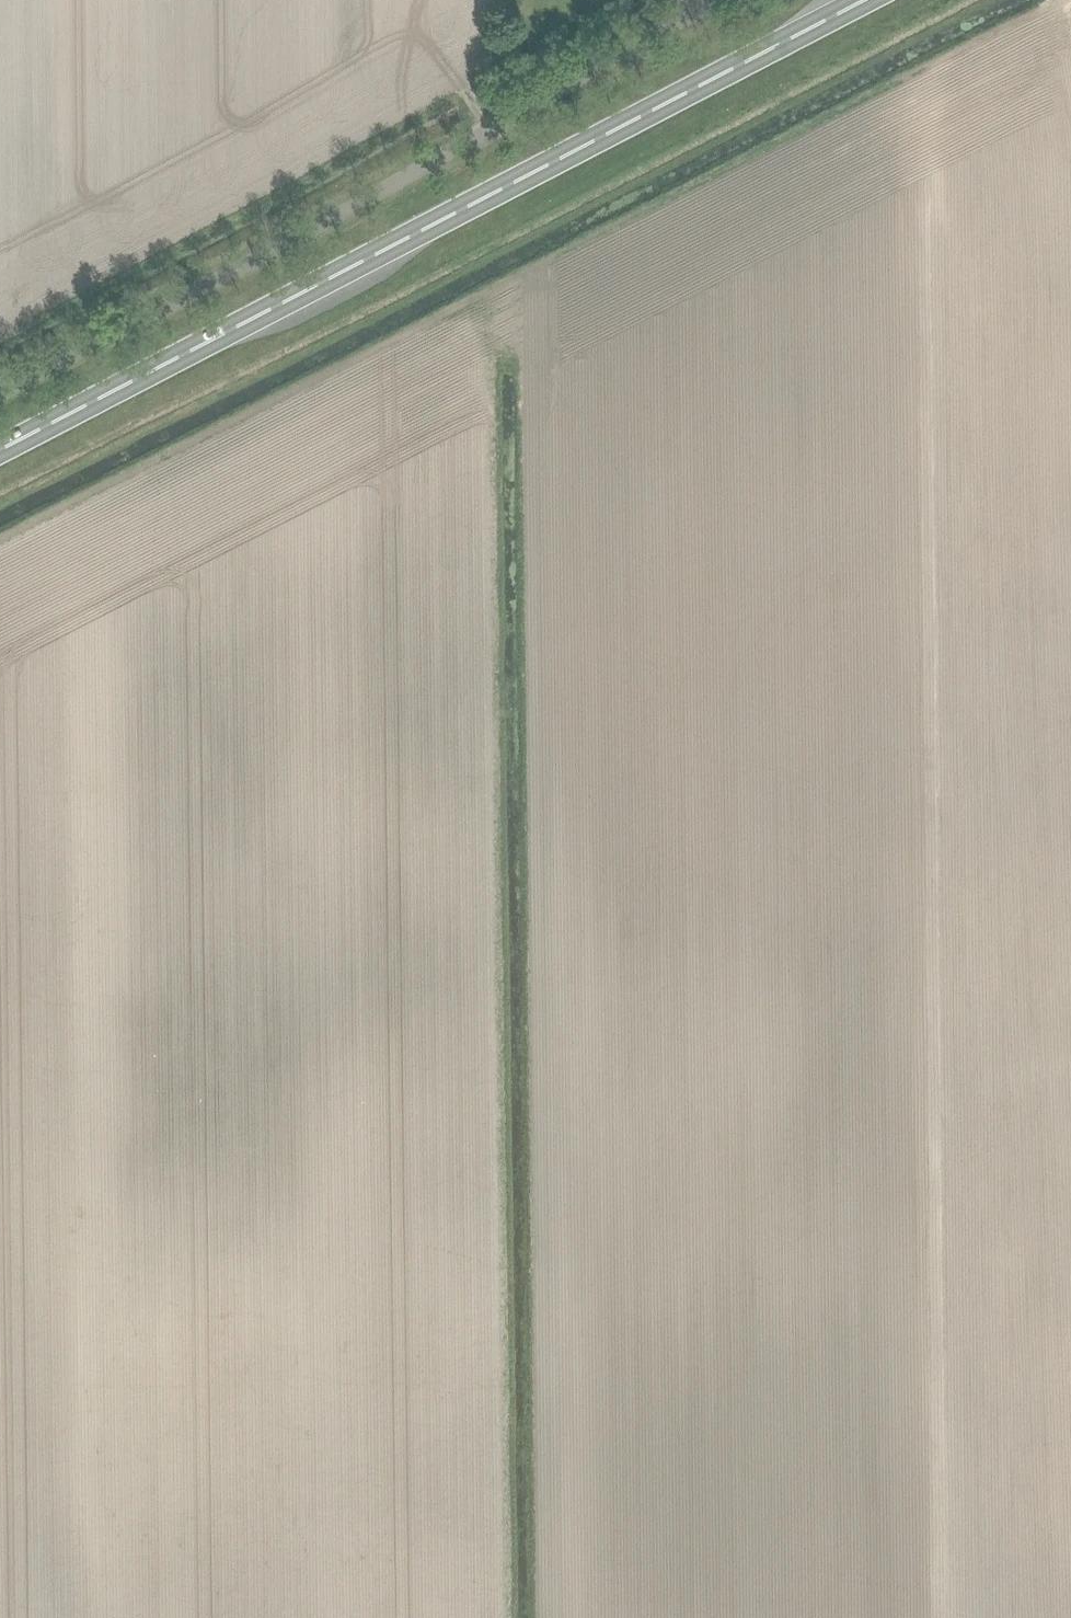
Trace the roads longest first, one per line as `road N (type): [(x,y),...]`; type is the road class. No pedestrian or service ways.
road 1 (trunk): [(0,451),(864,0)]
road 2 (unclassified): [(0,407),(740,0)]

